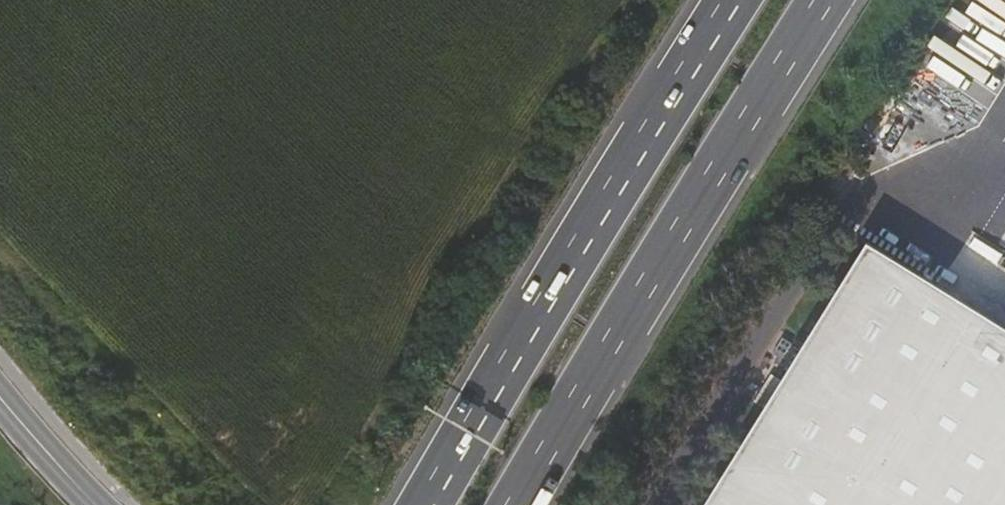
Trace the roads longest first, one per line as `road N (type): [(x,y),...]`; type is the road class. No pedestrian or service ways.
road 1 (motorway): [(514,504),(649,270),(823,0)]
road 2 (motorway): [(733,0),(427,504)]
road 3 (primary): [(101,504),(0,397)]

